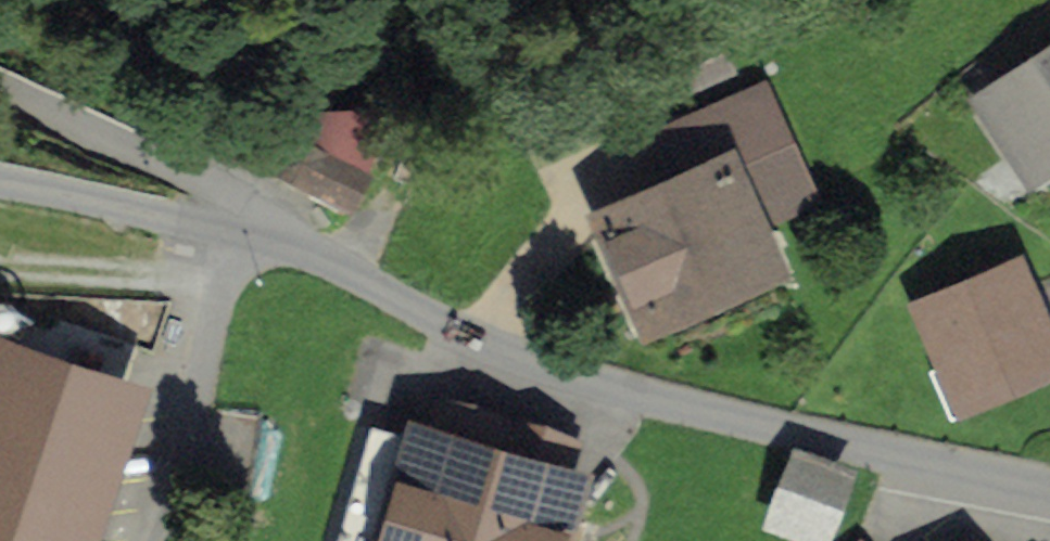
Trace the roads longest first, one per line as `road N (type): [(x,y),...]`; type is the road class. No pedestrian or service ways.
road 1 (residential): [(265,234),(504,364),(638,408),(878,468),(1049,500)]
road 2 (residential): [(265,234),(0,183)]
road 3 (track): [(0,279),(214,286)]

